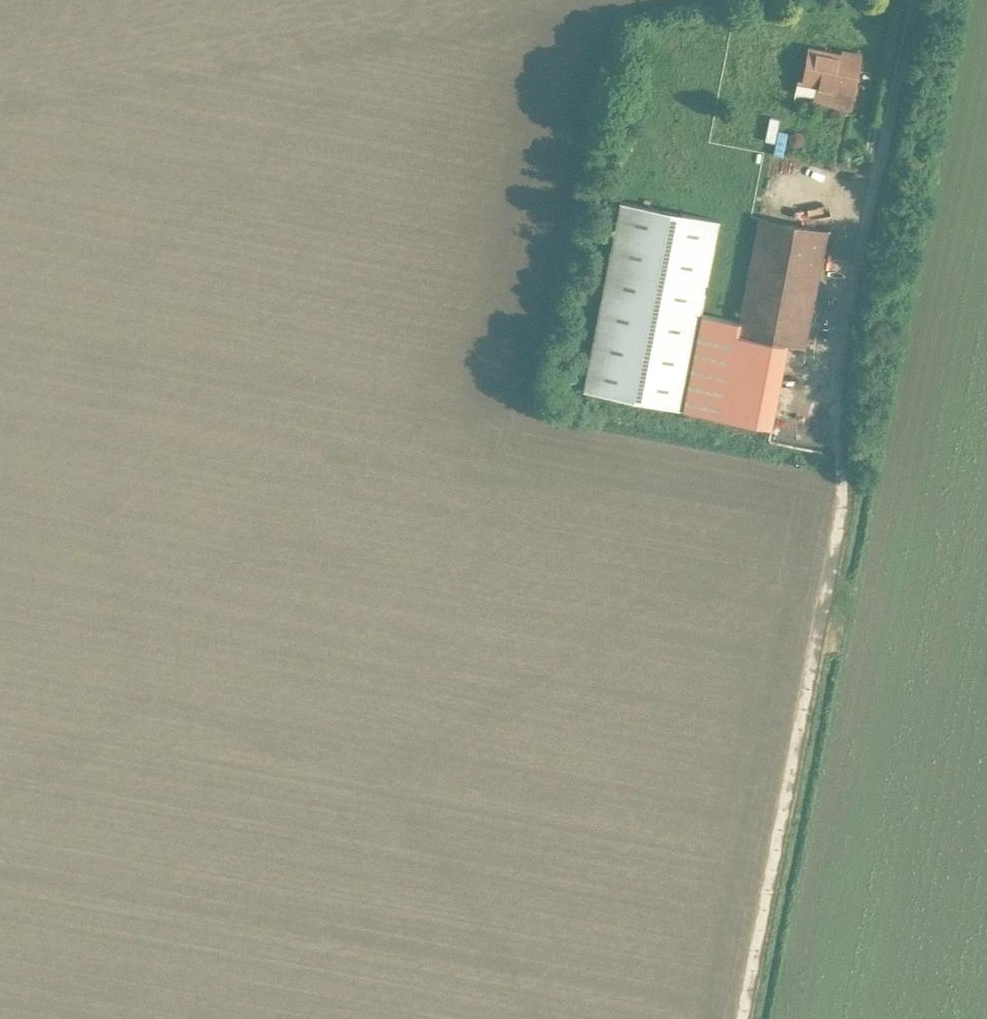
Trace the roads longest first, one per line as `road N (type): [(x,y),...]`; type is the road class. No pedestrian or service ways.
road 1 (track): [(830,419),(846,490),(839,546),(746,1018)]

